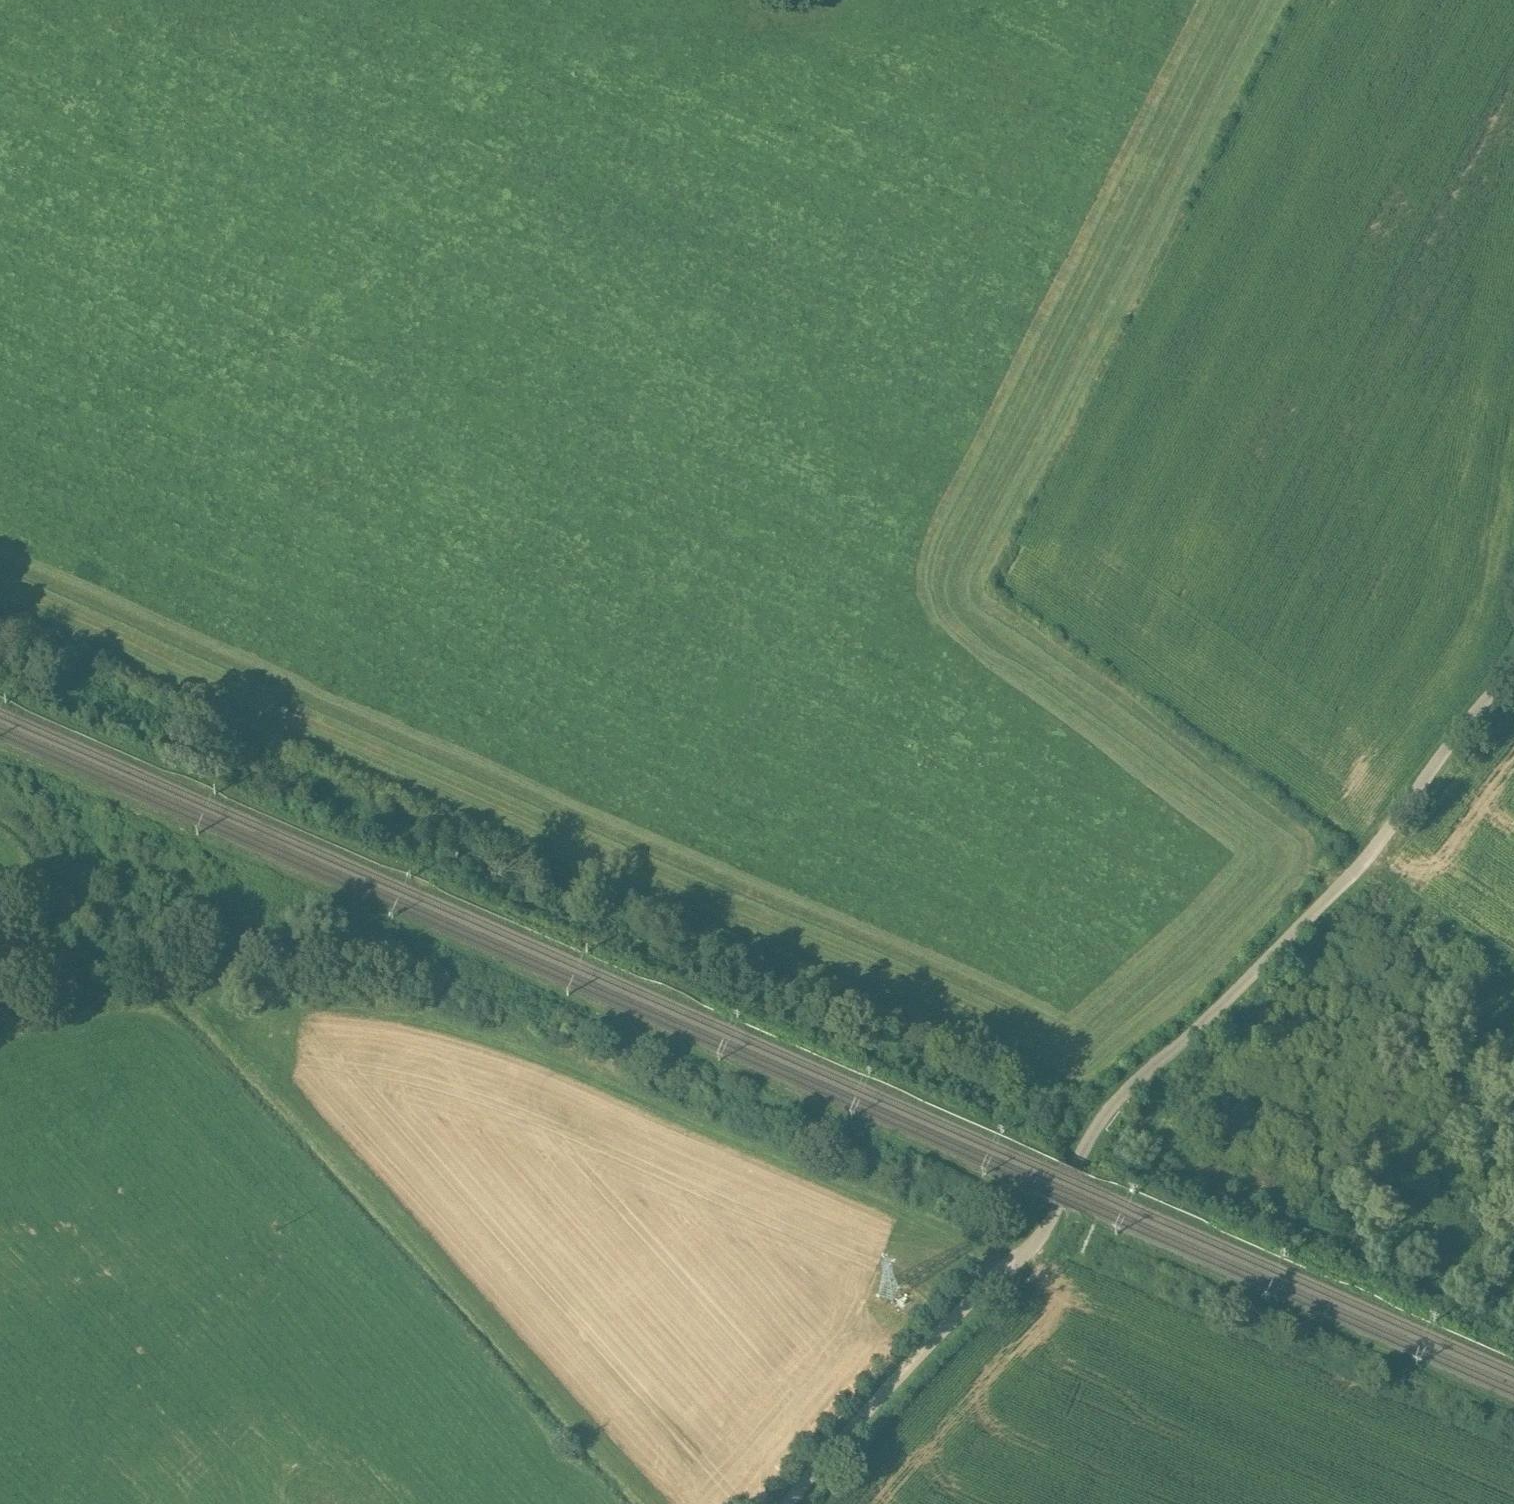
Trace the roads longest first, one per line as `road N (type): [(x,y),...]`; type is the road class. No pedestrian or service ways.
road 1 (unclassified): [(789,1503),(941,1328),(1045,1232),(1092,1136),(1133,1086),(1379,848),(1513,673)]

